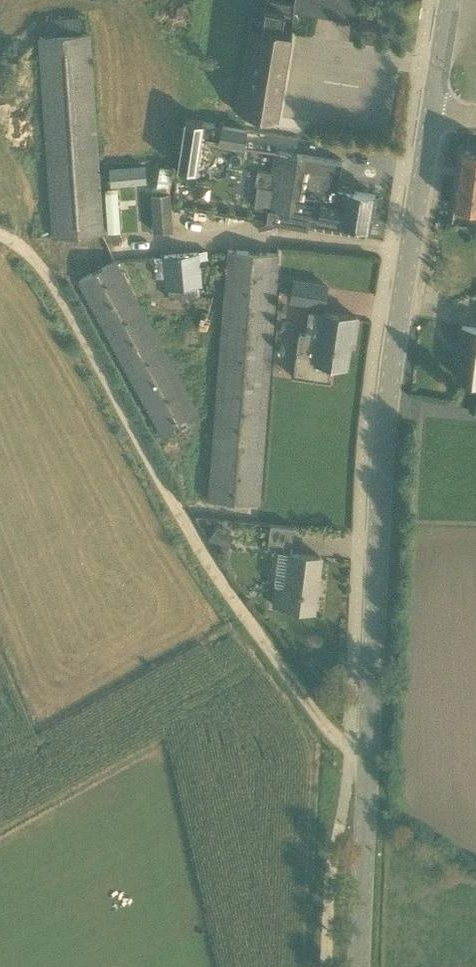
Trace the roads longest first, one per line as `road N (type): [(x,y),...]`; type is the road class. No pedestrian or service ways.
road 1 (tertiary): [(359,966),(381,468),(431,112)]
road 2 (track): [(0,236),(53,289),(248,624),(349,758)]
road 3 (track): [(475,866),(365,784),(349,758)]

